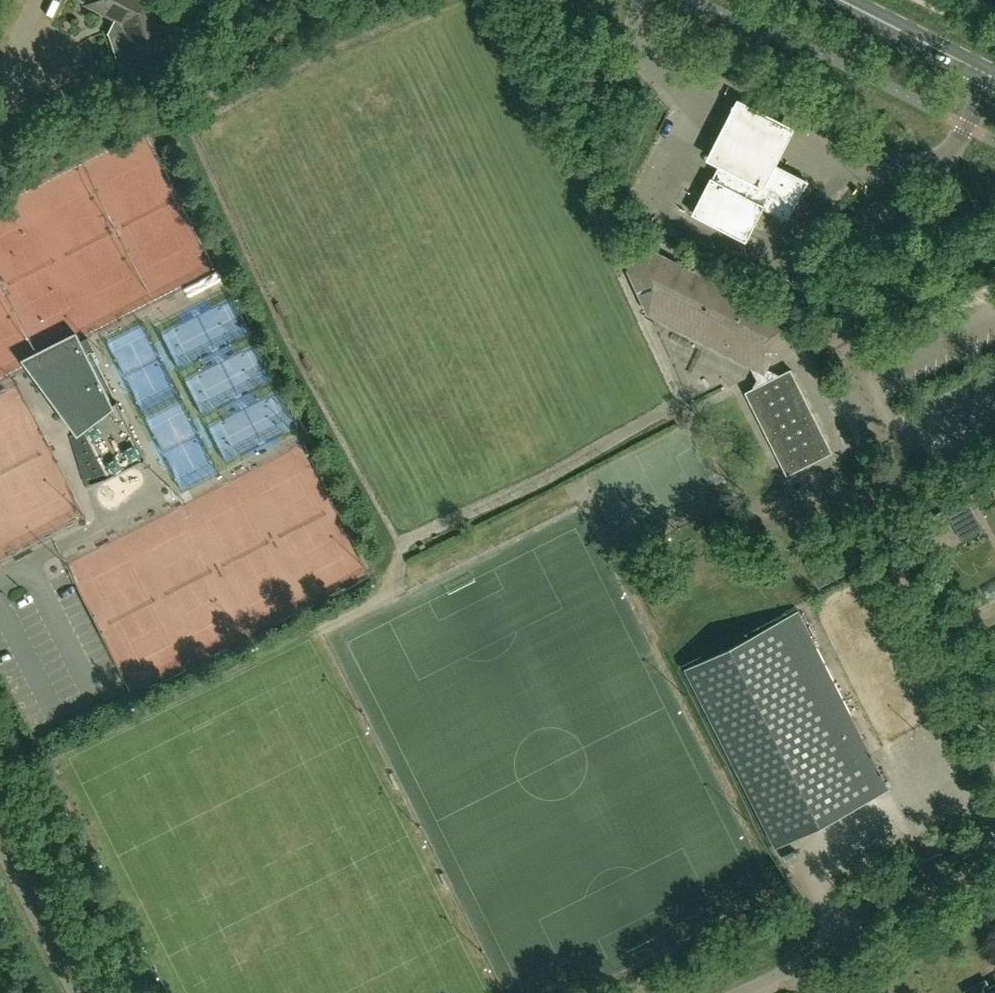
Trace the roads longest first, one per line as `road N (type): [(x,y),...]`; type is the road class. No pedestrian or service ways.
road 1 (unclassified): [(739,992),(994,859)]
road 2 (unclassified): [(84,992),(0,831)]
road 3 (tertiary): [(994,76),(847,0)]

